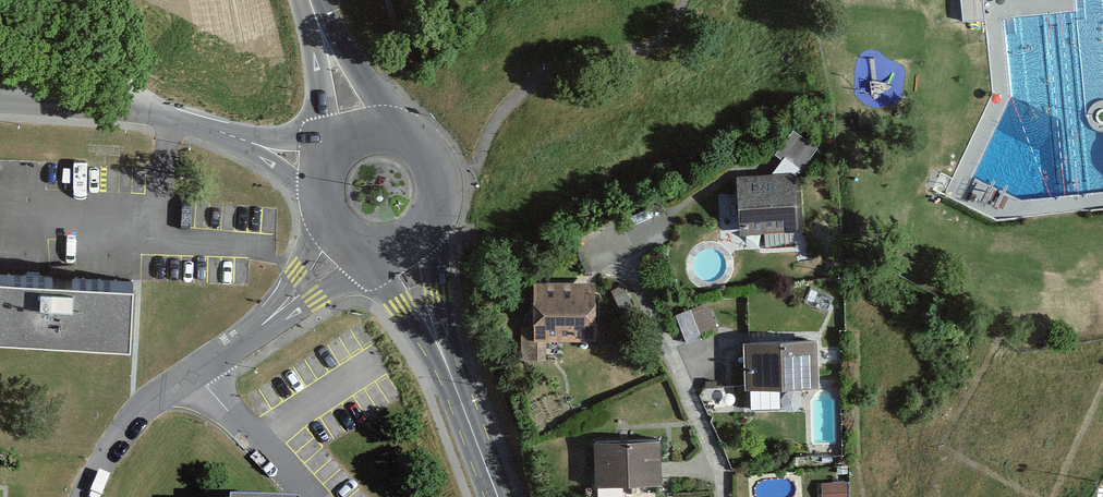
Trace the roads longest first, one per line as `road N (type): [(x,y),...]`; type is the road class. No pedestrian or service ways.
road 1 (residential): [(349,238),(253,330),(132,411),(83,496)]
road 2 (residential): [(323,170),(131,109),(0,99)]
road 3 (secondary): [(397,242),(496,496)]
road 4 (secondary): [(402,137),(314,0)]
road 5 (secondary): [(306,0),(330,155)]
road 6 (secondary): [(397,242),(424,222),(435,191),(427,159),(402,137)]

